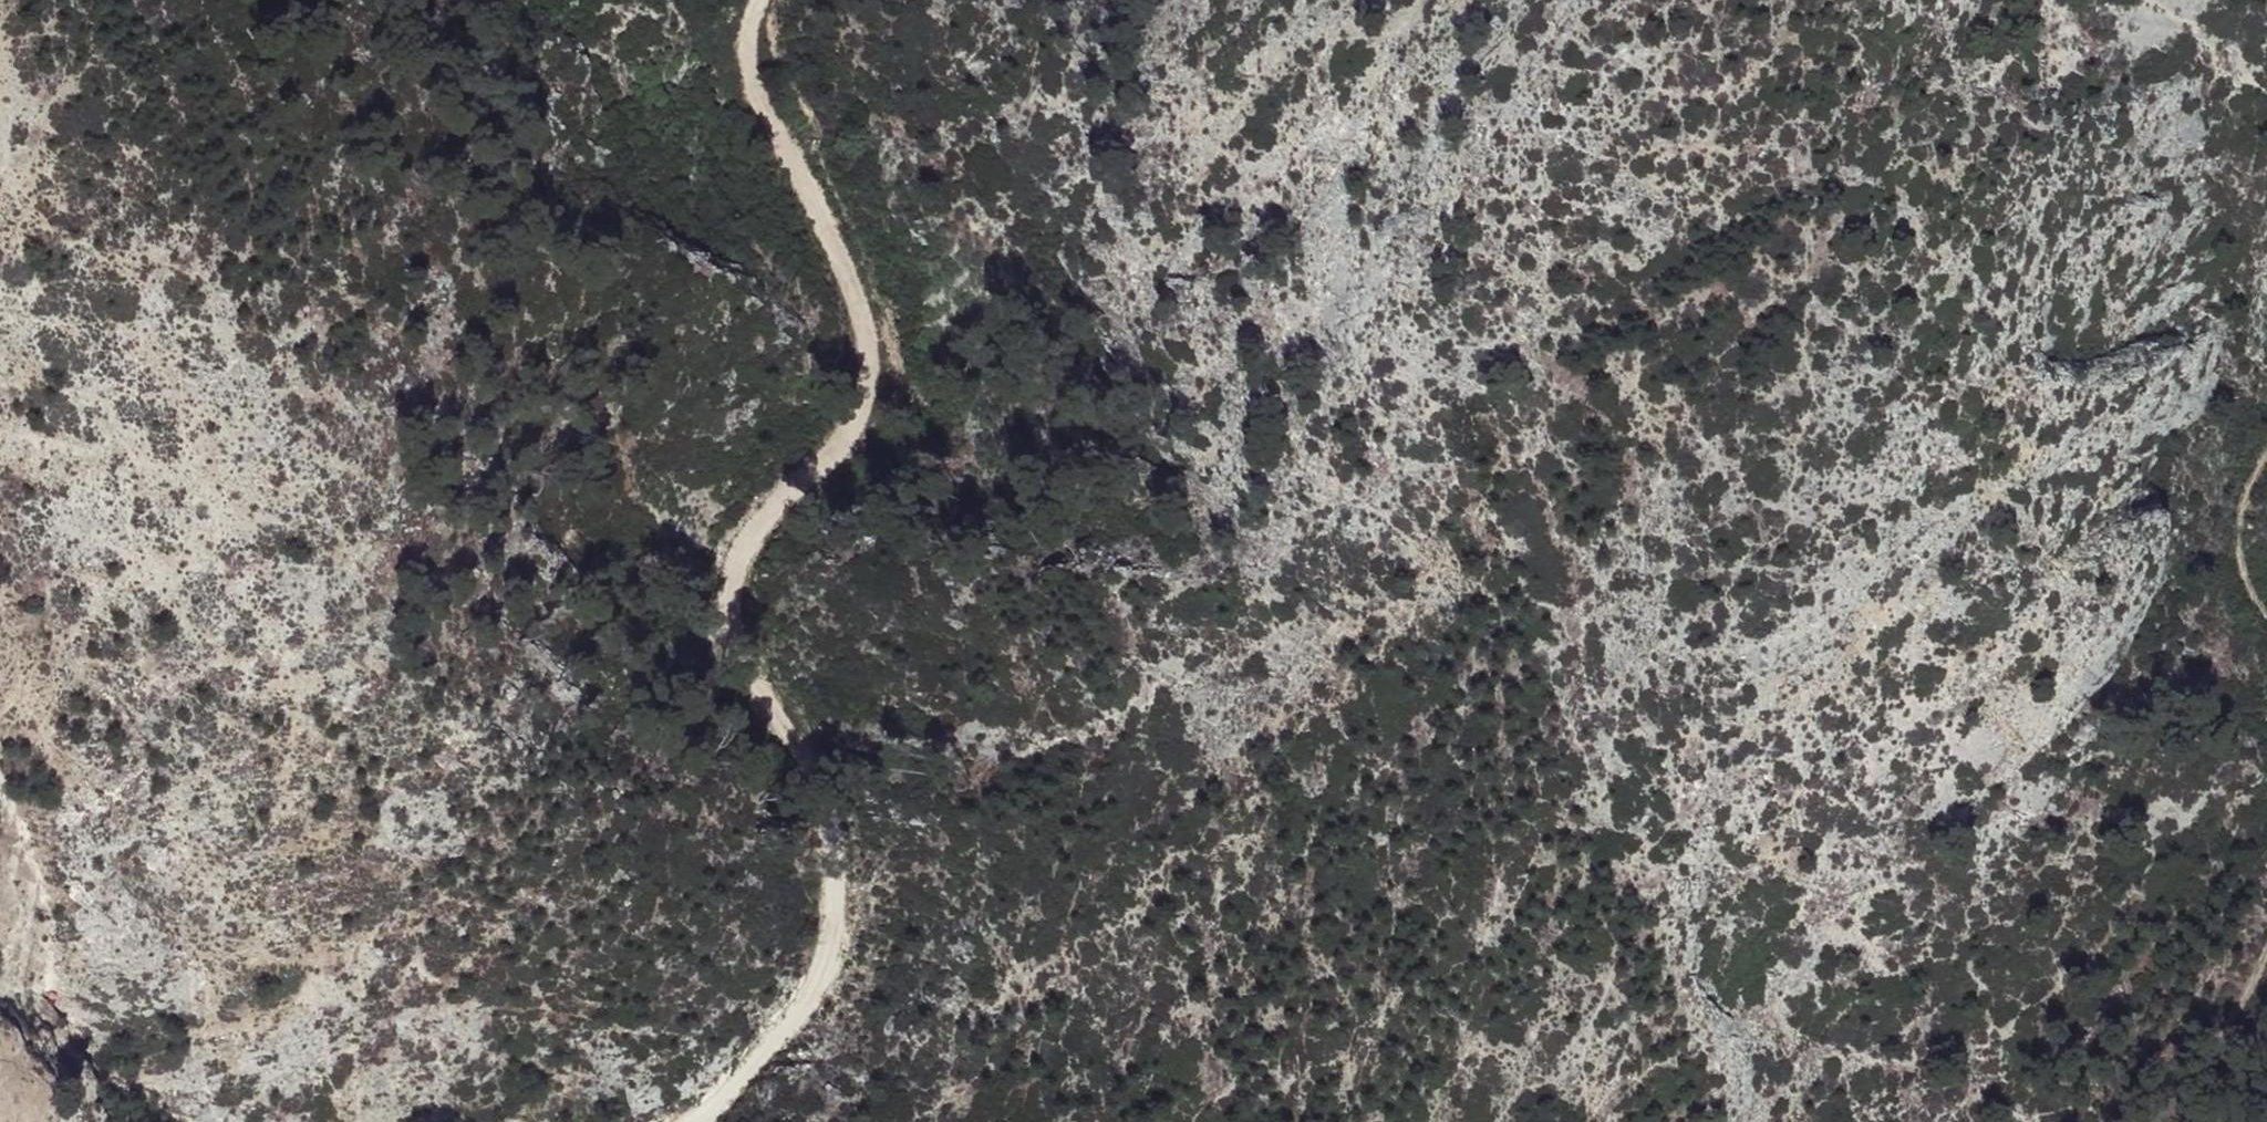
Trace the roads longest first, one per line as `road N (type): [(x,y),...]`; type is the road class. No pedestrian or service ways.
road 1 (track): [(704,1121),(787,1041),(830,978),(839,932),(824,785),(739,671),(726,586),(749,539),(832,464),(869,410),(862,307),(806,185),(750,99),(746,50),(760,0)]

